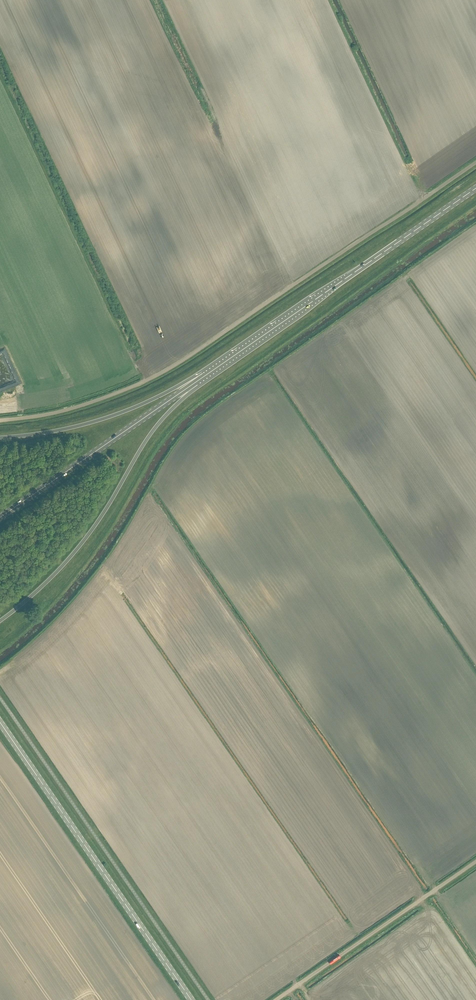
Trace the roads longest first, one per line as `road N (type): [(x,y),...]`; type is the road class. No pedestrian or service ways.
road 1 (unclassified): [(0,420),(79,406),(152,377),(475,162)]
road 2 (primary): [(192,999),(0,721)]
road 3 (primary): [(203,377),(475,188)]
road 4 (primary): [(0,620),(63,565),(152,432),(203,377)]
road 5 (primary): [(0,517),(203,377)]
road 6 (unclassified): [(275,999),(475,861)]
road 7 (primary): [(203,377),(116,415),(0,437)]

